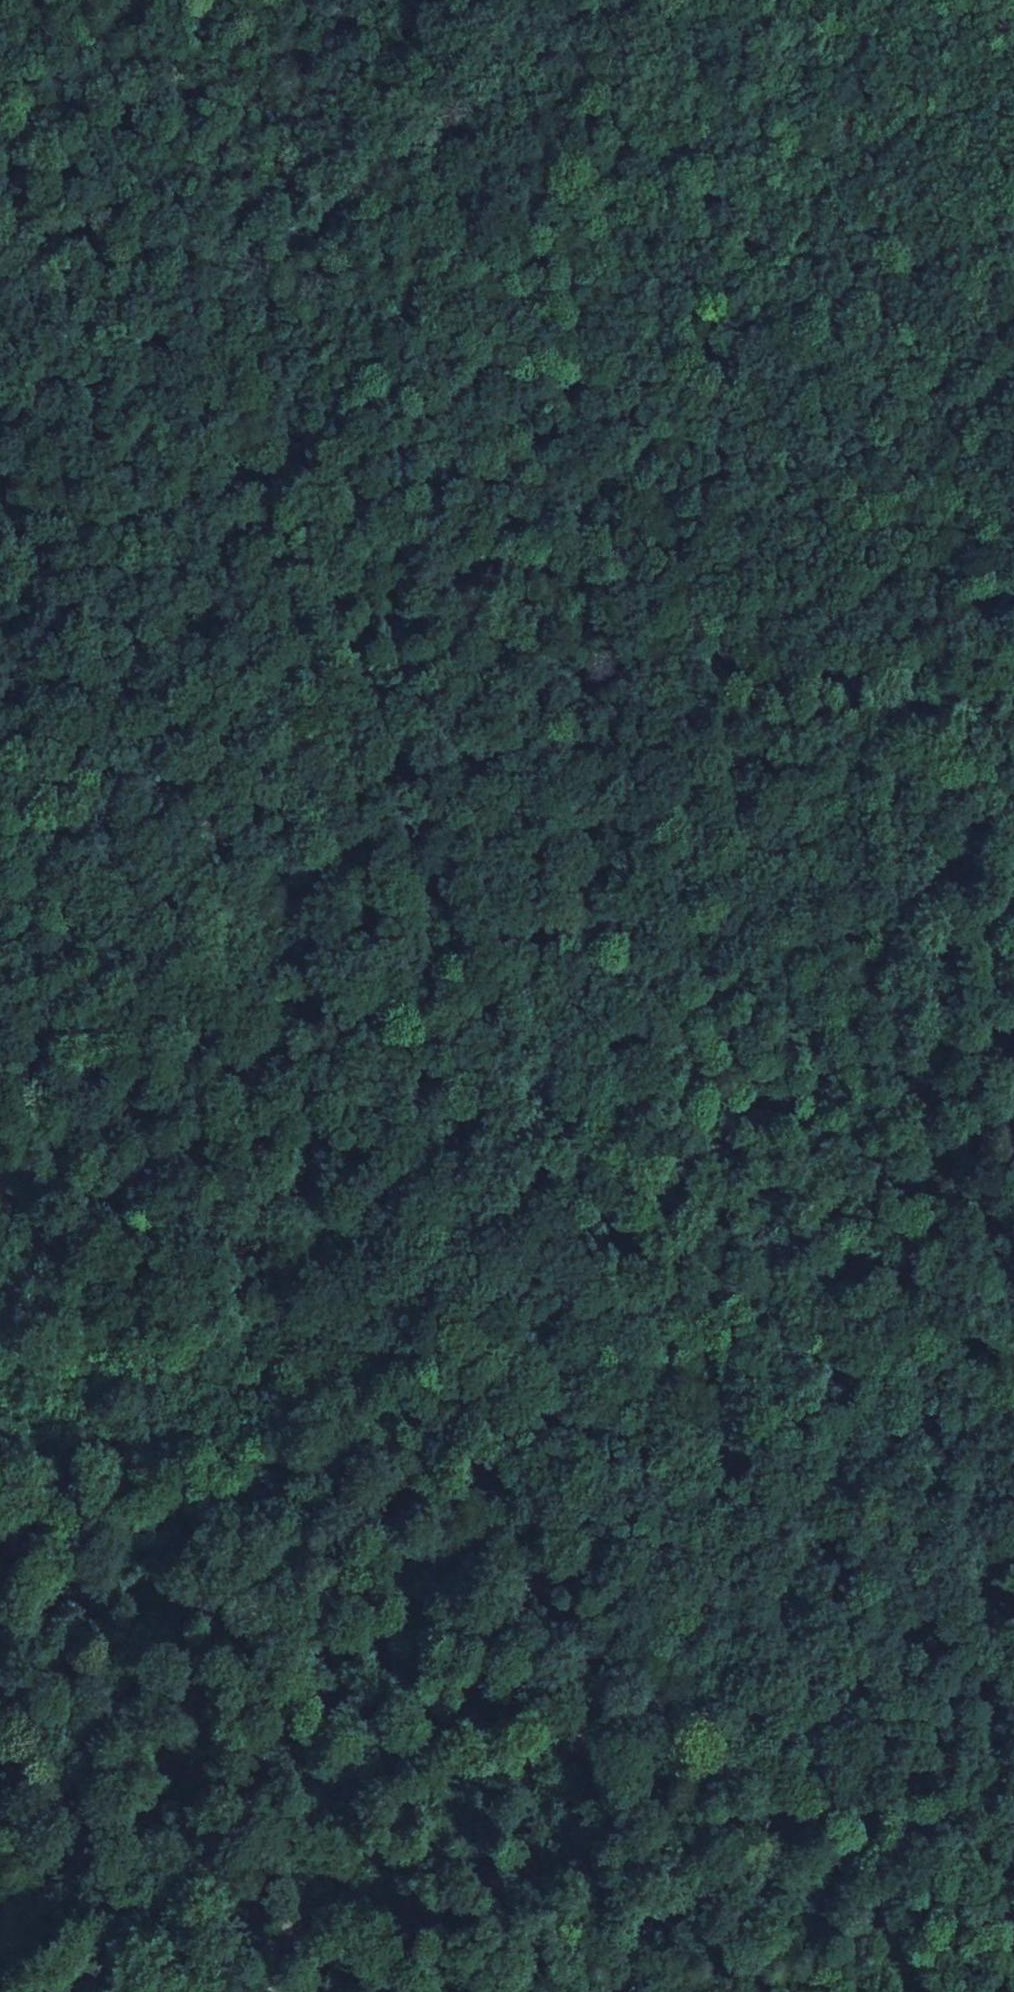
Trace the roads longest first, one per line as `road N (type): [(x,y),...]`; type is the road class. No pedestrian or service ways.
road 1 (track): [(552,1607),(691,1394),(609,1204),(305,563),(85,0)]
road 2 (track): [(1007,1991),(552,1607)]

